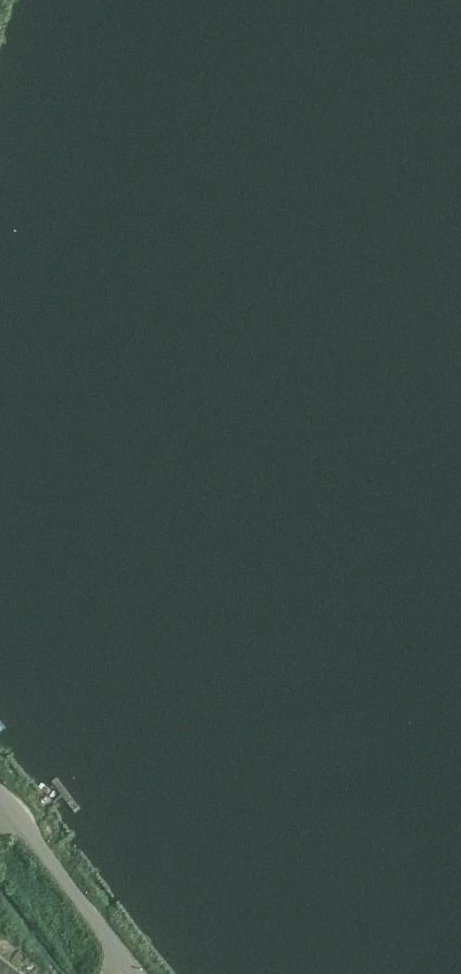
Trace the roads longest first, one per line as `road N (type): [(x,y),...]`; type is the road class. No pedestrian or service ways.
road 1 (unclassified): [(134,973),(0,796)]

